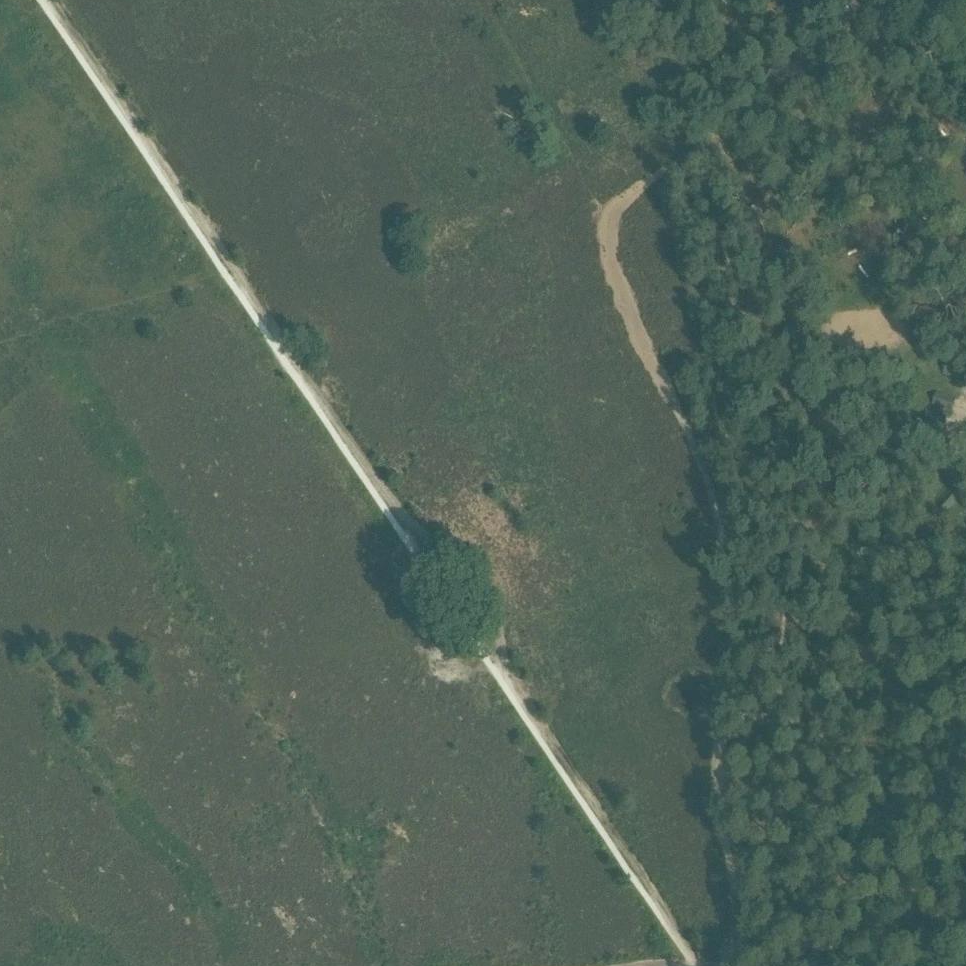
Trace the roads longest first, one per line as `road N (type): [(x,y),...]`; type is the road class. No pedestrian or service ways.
road 1 (track): [(723,133),(638,184),(607,216),(607,261),(712,496),(734,612),(714,768),(737,965)]
road 2 (track): [(731,900),(965,872)]
road 3 (track): [(730,0),(723,133)]

